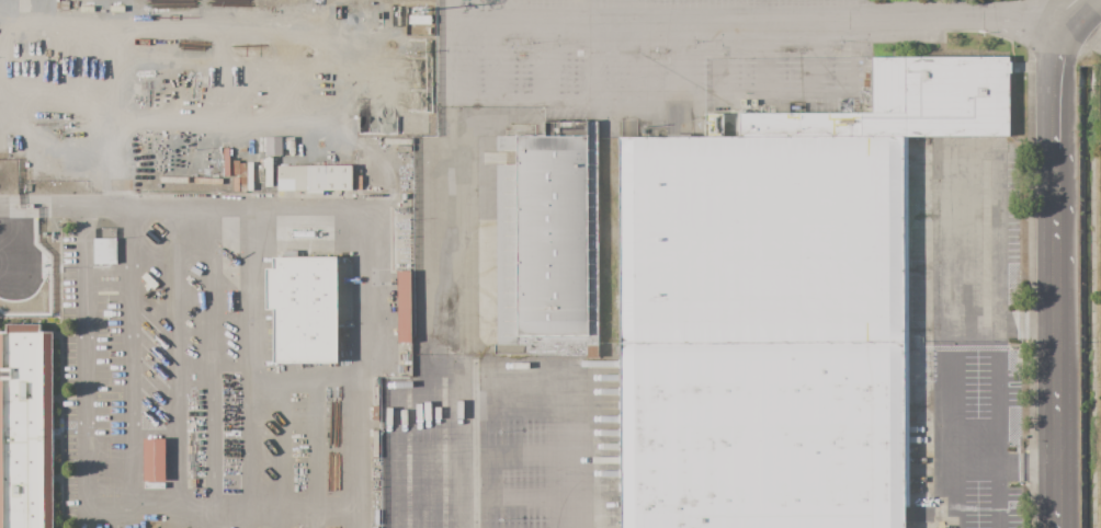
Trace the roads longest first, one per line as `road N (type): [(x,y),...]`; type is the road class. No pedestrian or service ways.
road 1 (tertiary): [(1057,262),(1057,441)]

